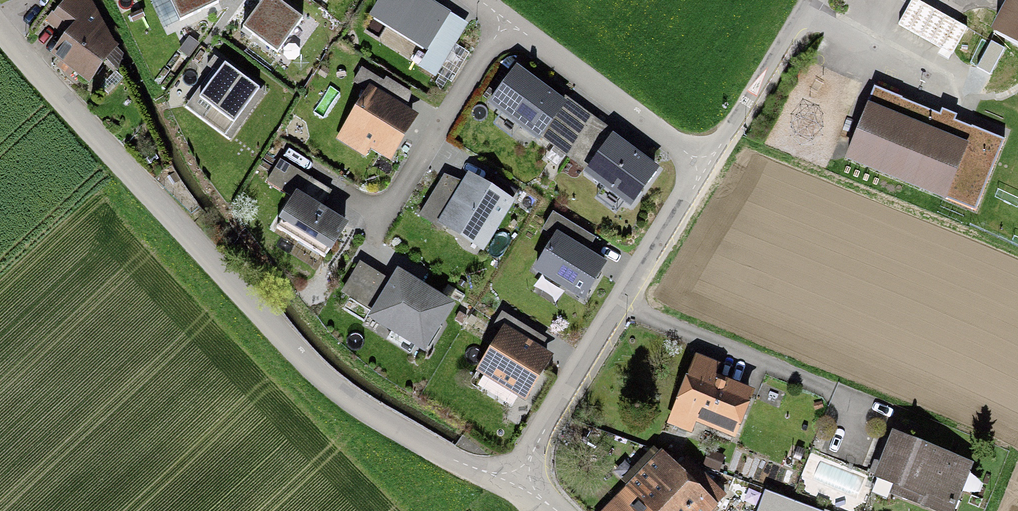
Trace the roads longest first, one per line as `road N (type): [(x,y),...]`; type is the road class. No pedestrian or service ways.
road 1 (unclassified): [(0,42),(331,397),(511,480)]
road 2 (unclassified): [(511,480),(709,160)]
road 3 (residential): [(709,160),(491,0)]
road 4 (unclassified): [(709,160),(807,0)]

